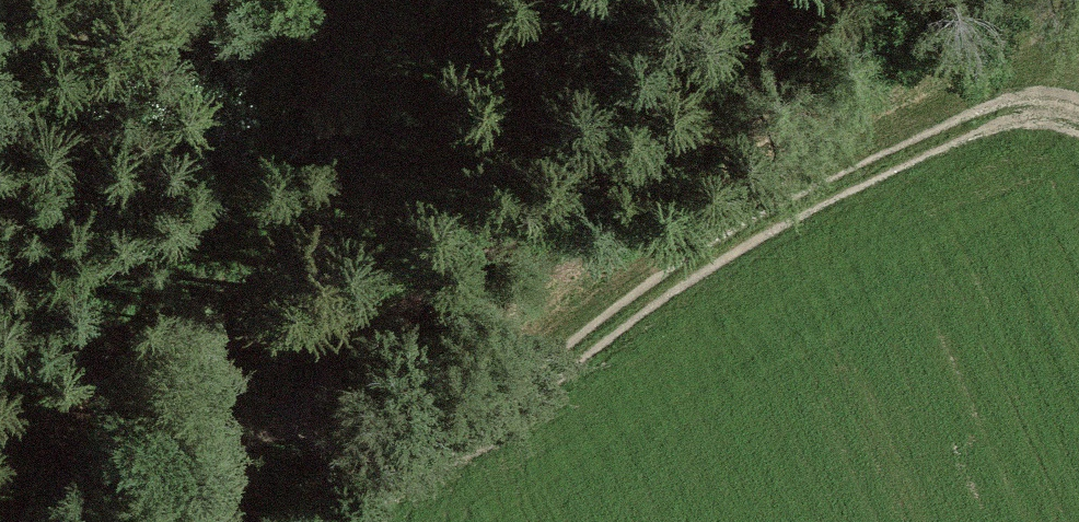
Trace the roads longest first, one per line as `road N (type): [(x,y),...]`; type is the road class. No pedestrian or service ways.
road 1 (track): [(1078,126),(1005,117),(676,275),(424,465),(300,424)]
road 2 (track): [(300,424),(744,26),(784,0)]
road 3 (track): [(136,521),(300,424)]

